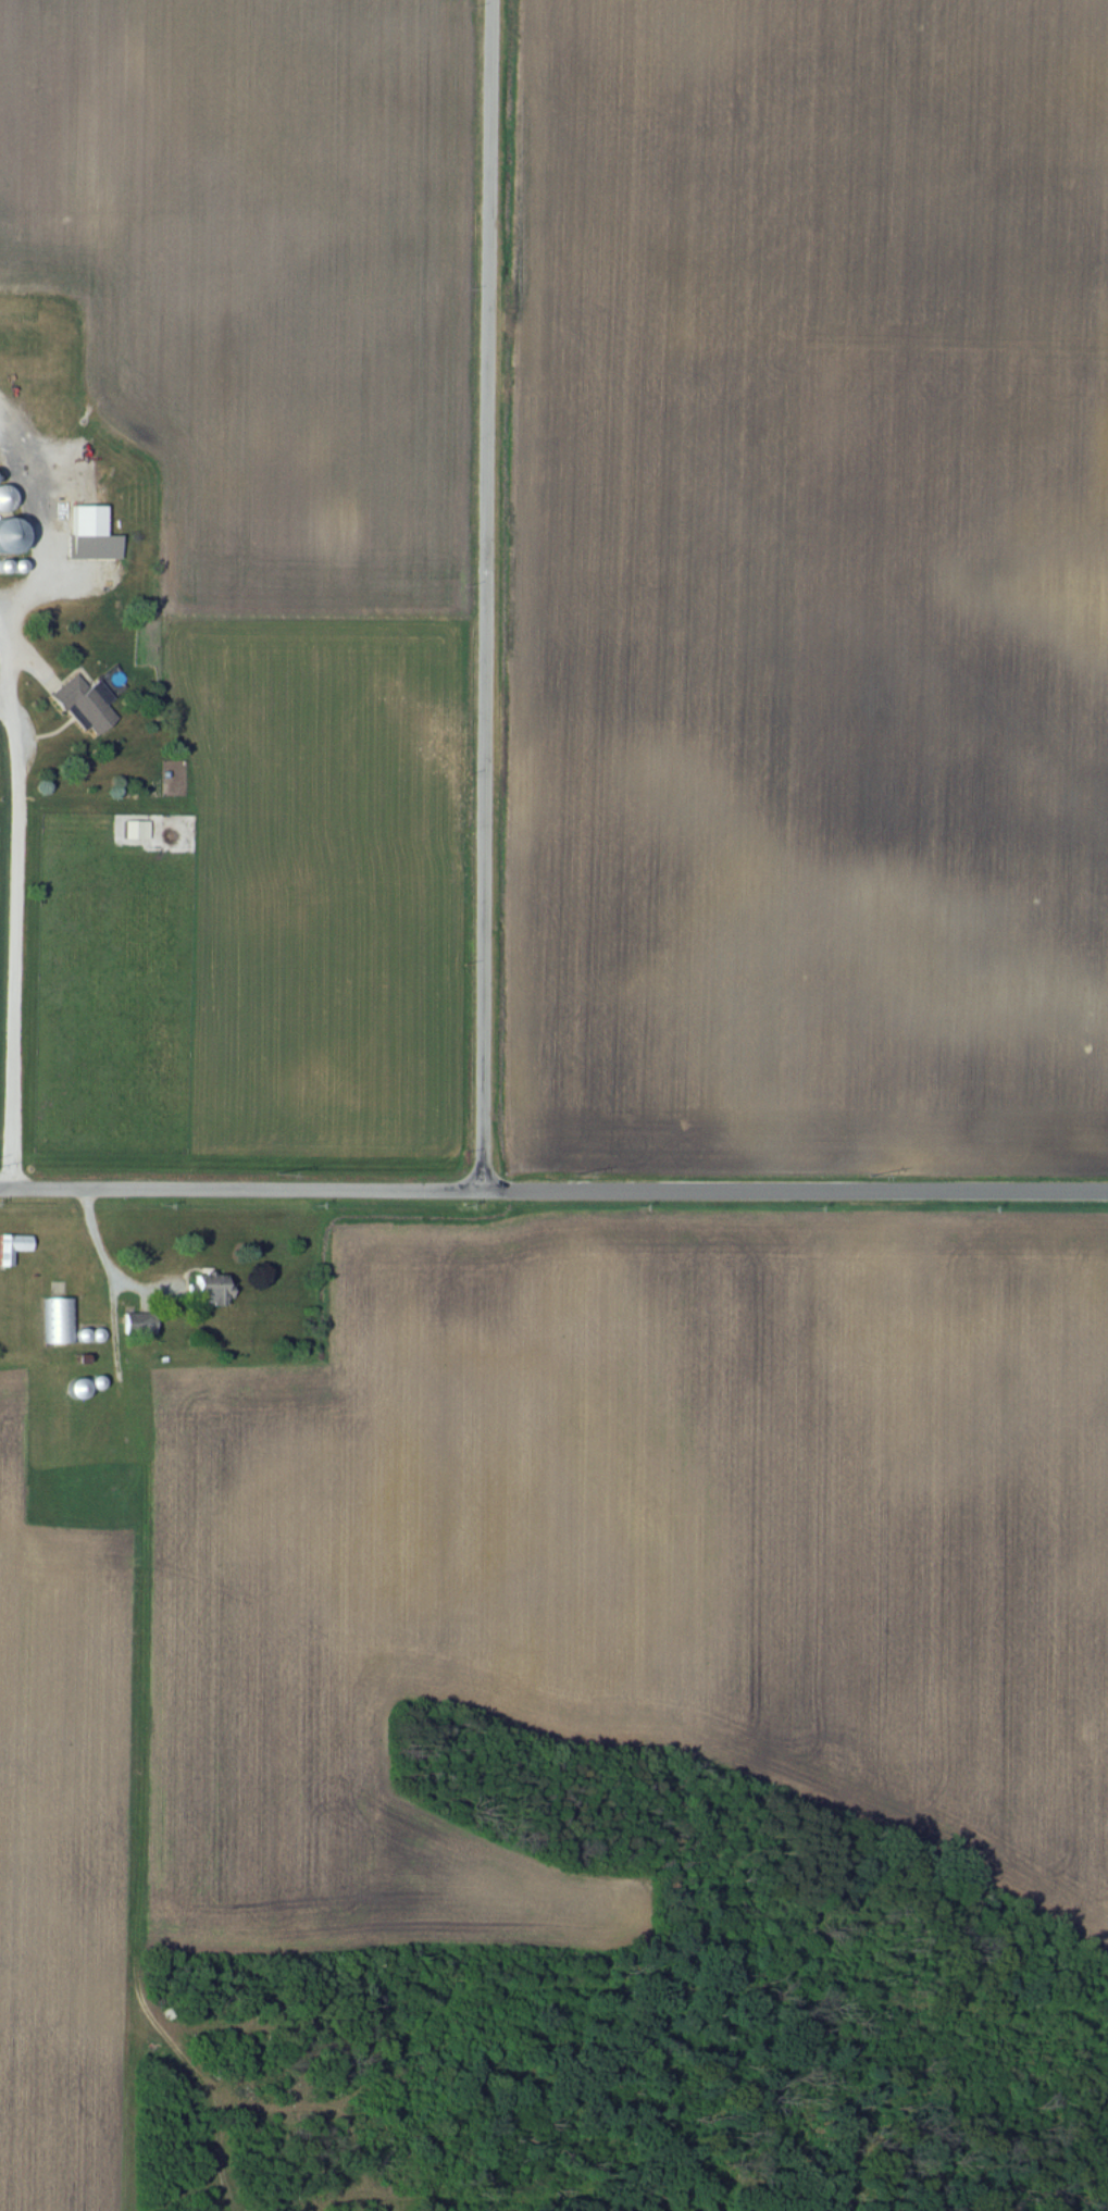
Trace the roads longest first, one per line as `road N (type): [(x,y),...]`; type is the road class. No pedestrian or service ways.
road 1 (residential): [(483,1191),(490,0)]
road 2 (residential): [(0,1189),(1107,1192)]
road 3 (residential): [(16,1189),(20,772)]

